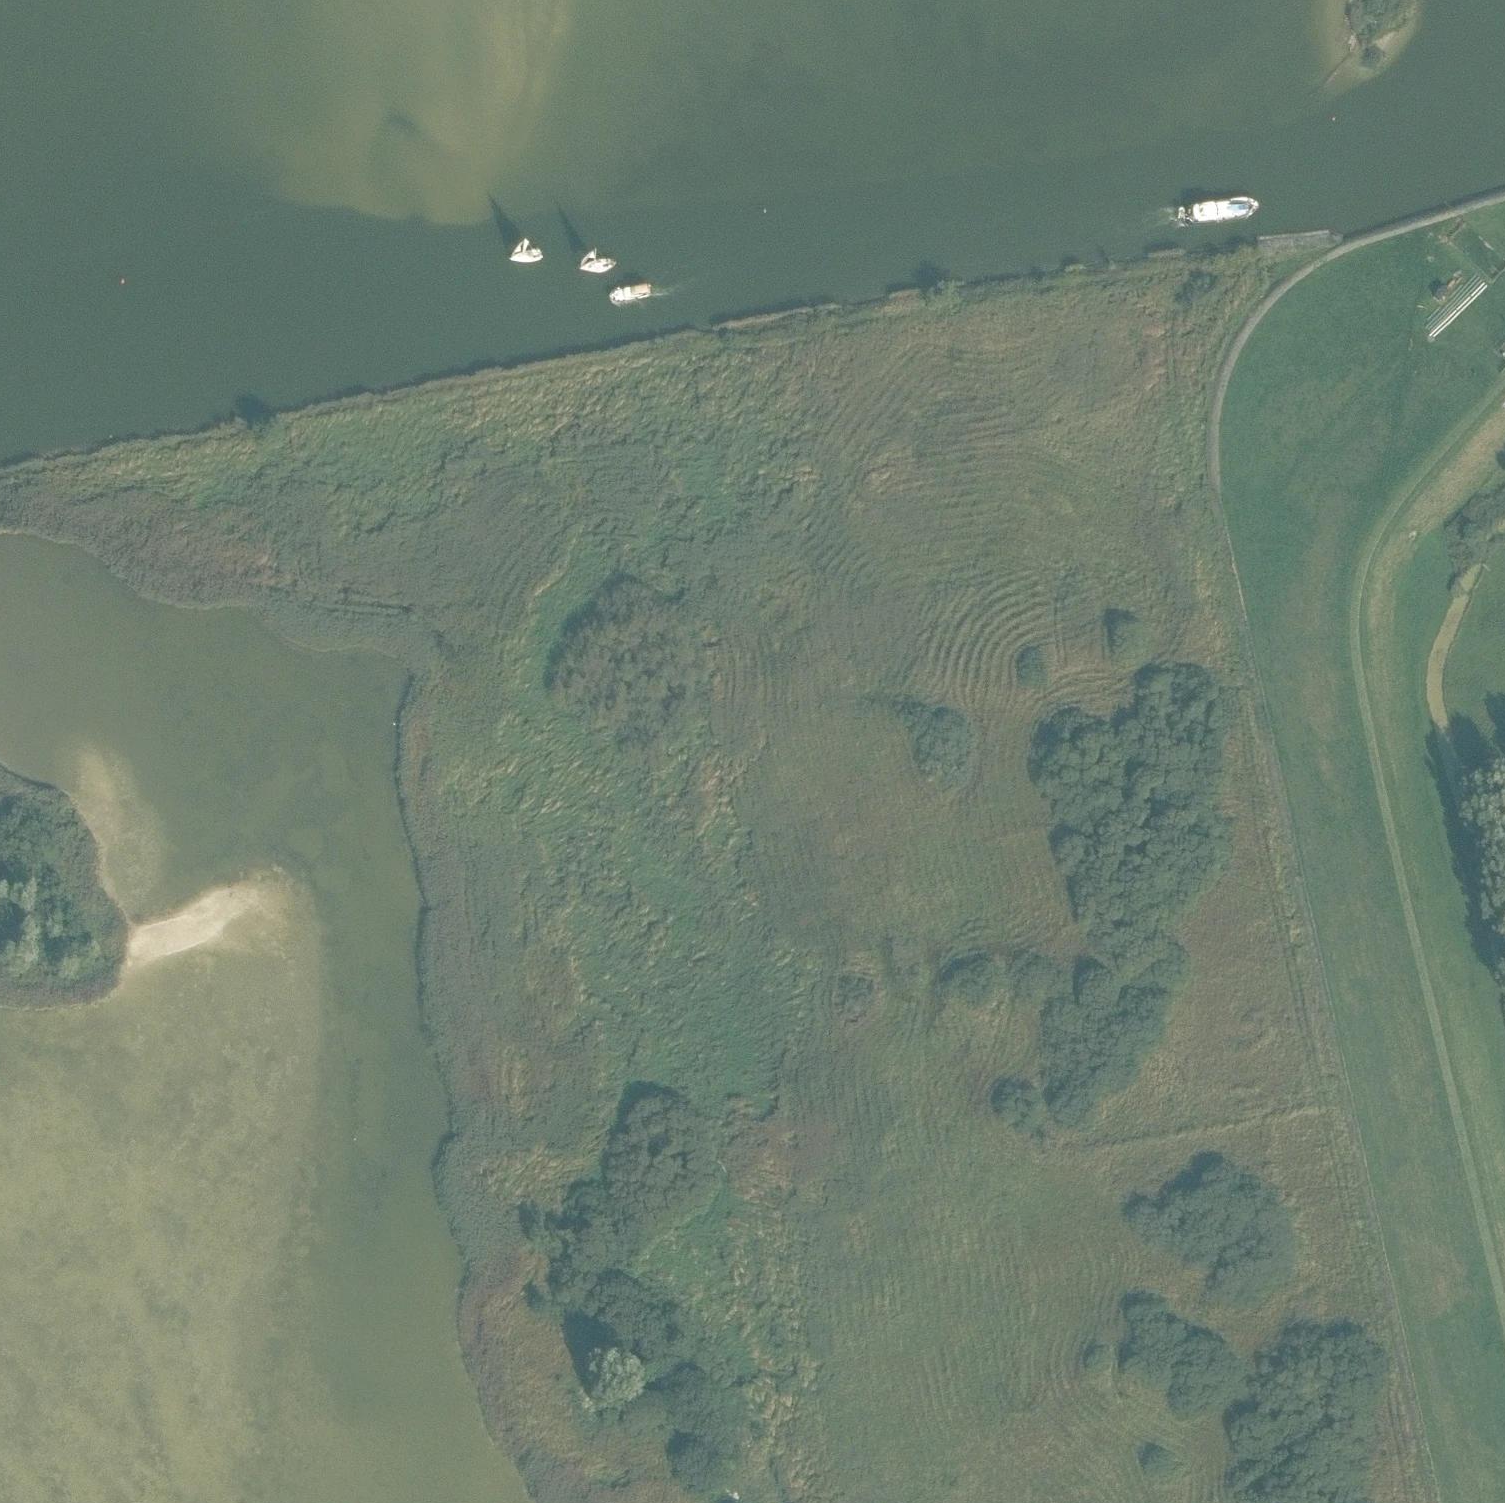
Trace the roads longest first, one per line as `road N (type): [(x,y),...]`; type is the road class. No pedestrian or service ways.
road 1 (track): [(1504,1340),(1352,662),(1350,607),(1362,557),(1405,486)]
road 2 (track): [(1405,486),(1504,378)]

